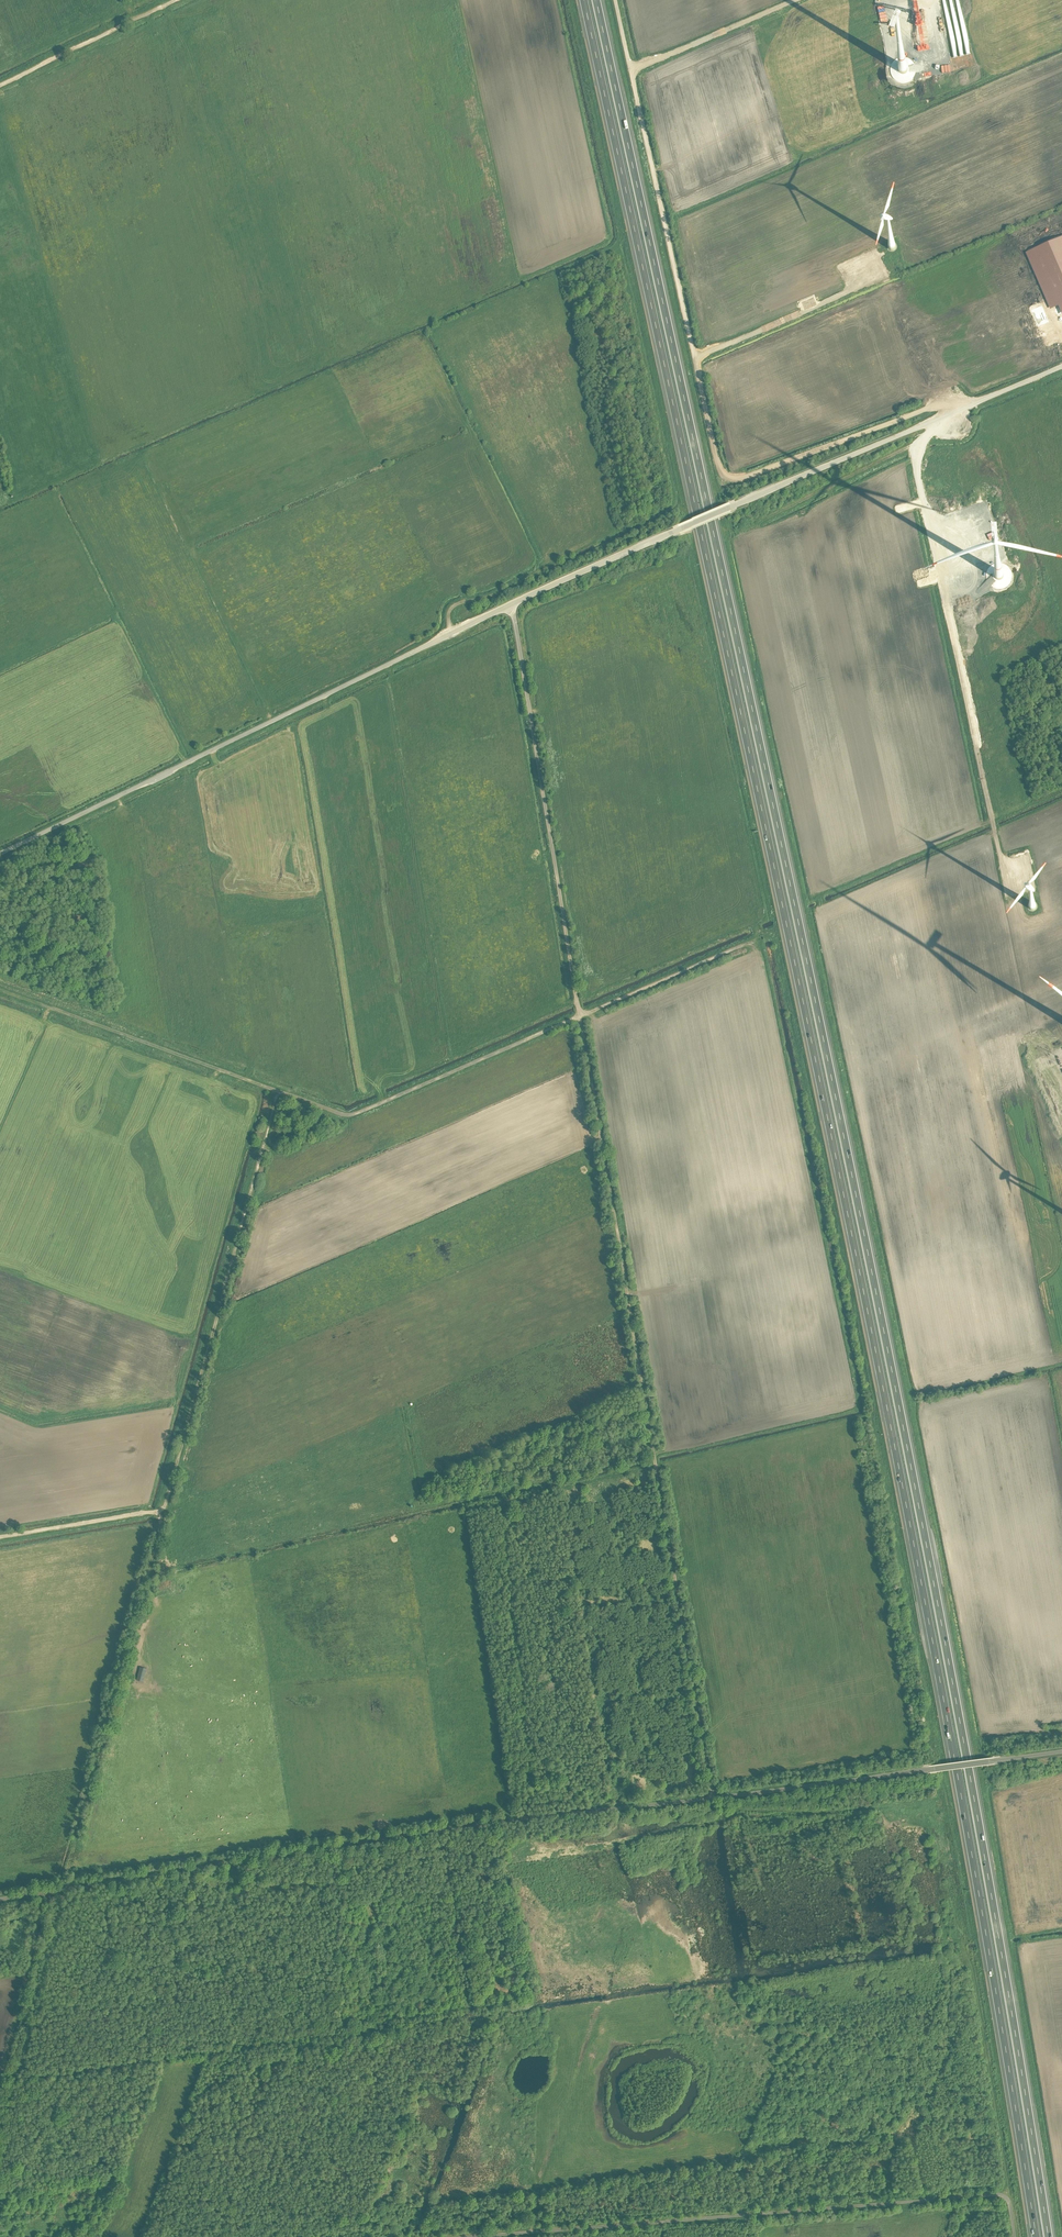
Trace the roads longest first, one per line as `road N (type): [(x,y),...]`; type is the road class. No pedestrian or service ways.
road 1 (motorway): [(1048,2236),(877,1296),(596,0)]
road 2 (motorway): [(584,0),(865,1298),(1036,2236)]
road 3 (track): [(0,991),(346,1116),(579,1015),(714,1796)]
road 4 (unclassified): [(1061,367),(555,585),(0,851)]
road 5 (unclassified): [(0,1897),(534,1814),(1061,1751)]
road 6 (track): [(971,407),(932,405),(748,476),(722,470),(618,0)]
road 7 (track): [(472,2236),(993,2194),(1010,2201),(1016,2236)]
road 8 (track): [(941,419),(918,444),(916,463),(999,853)]
road 9 (track): [(512,605),(579,1015)]
road 10 (track): [(181,0),(0,87)]
road 11 (track): [(633,69),(795,0)]
road 12 (track): [(696,358),(852,290)]
road 13 (track): [(153,1511),(0,1534)]

